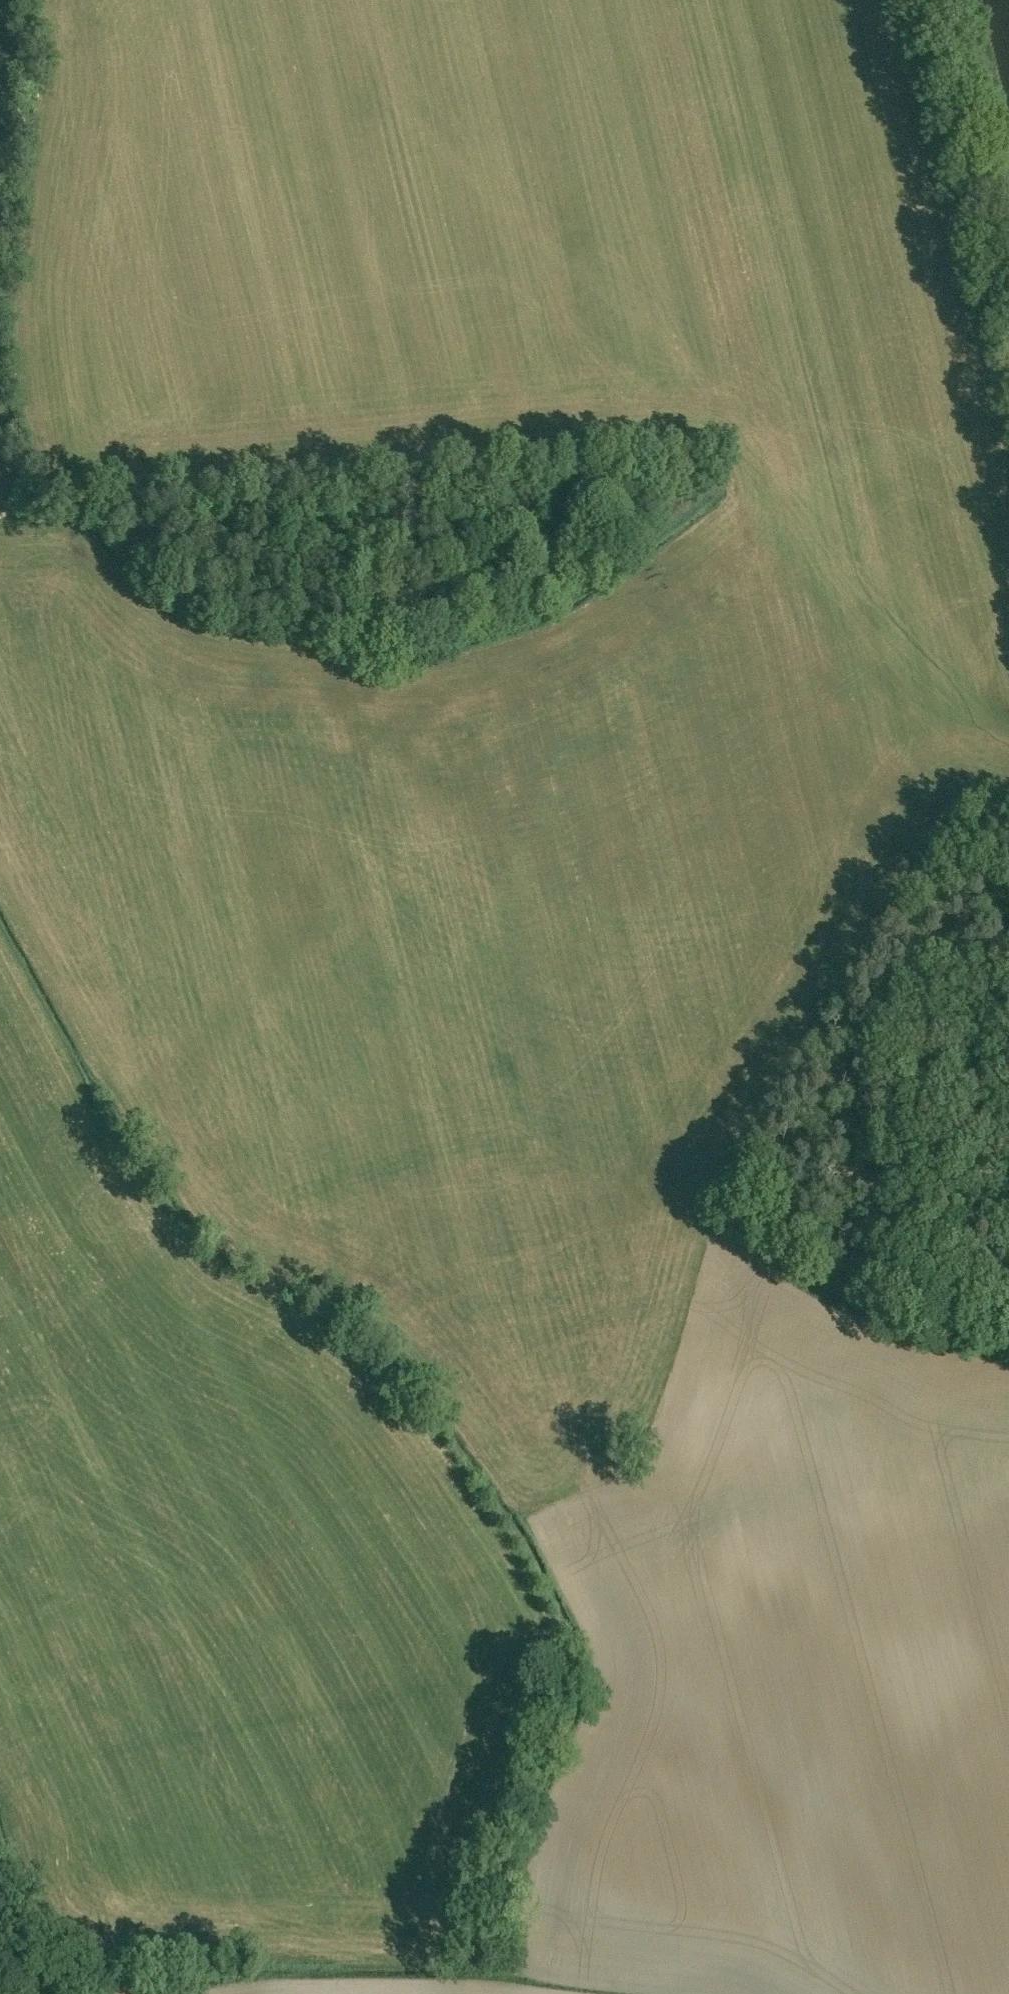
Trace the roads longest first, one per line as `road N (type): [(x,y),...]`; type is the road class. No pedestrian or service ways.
road 1 (unclassified): [(1008,320),(928,0)]

